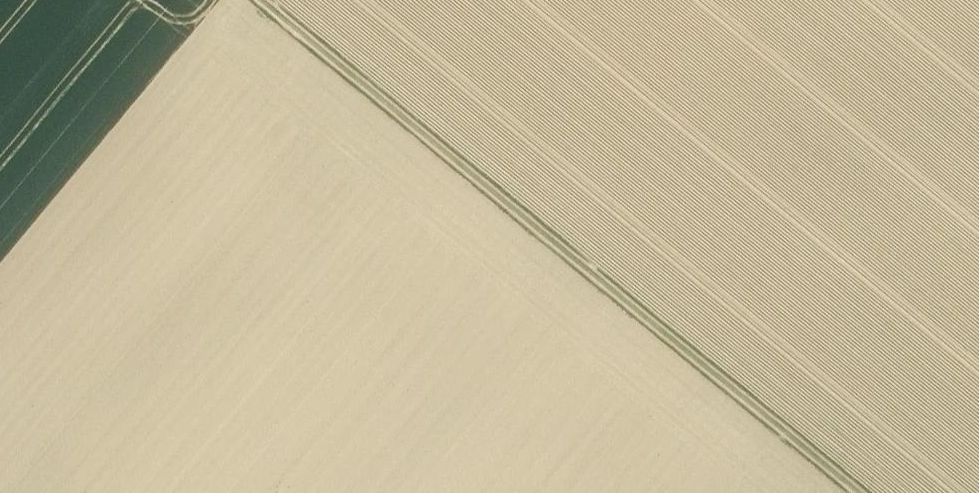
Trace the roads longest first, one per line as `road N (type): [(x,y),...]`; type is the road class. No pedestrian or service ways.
road 1 (track): [(257,0),(858,492)]

